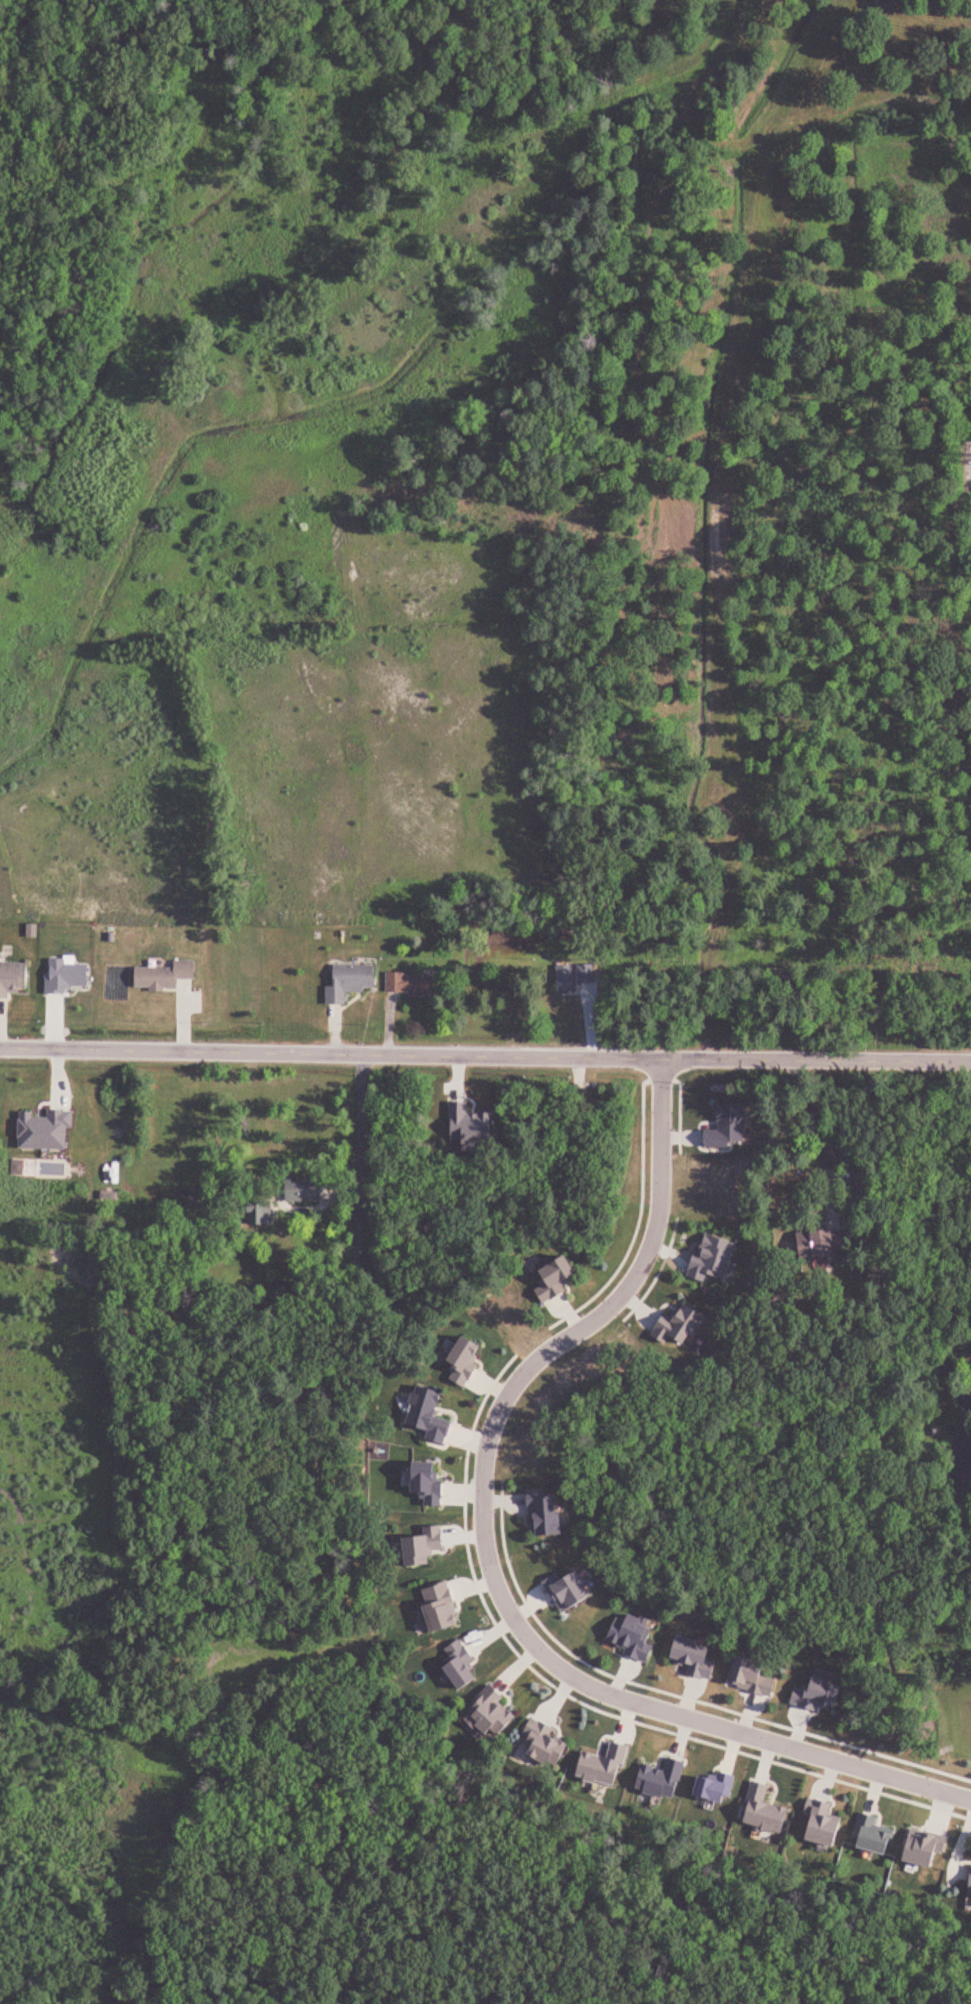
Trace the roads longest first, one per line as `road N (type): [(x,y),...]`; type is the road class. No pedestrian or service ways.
road 1 (residential): [(970,1796),(608,1690),(543,1647),(495,1579),(486,1498),(497,1408),(551,1350),(613,1309),(654,1237),(666,1165),(664,1060)]
road 2 (track): [(714,1061),(730,753),(724,437),(754,148),(833,0)]
road 3 (residential): [(0,1049),(970,1064)]

